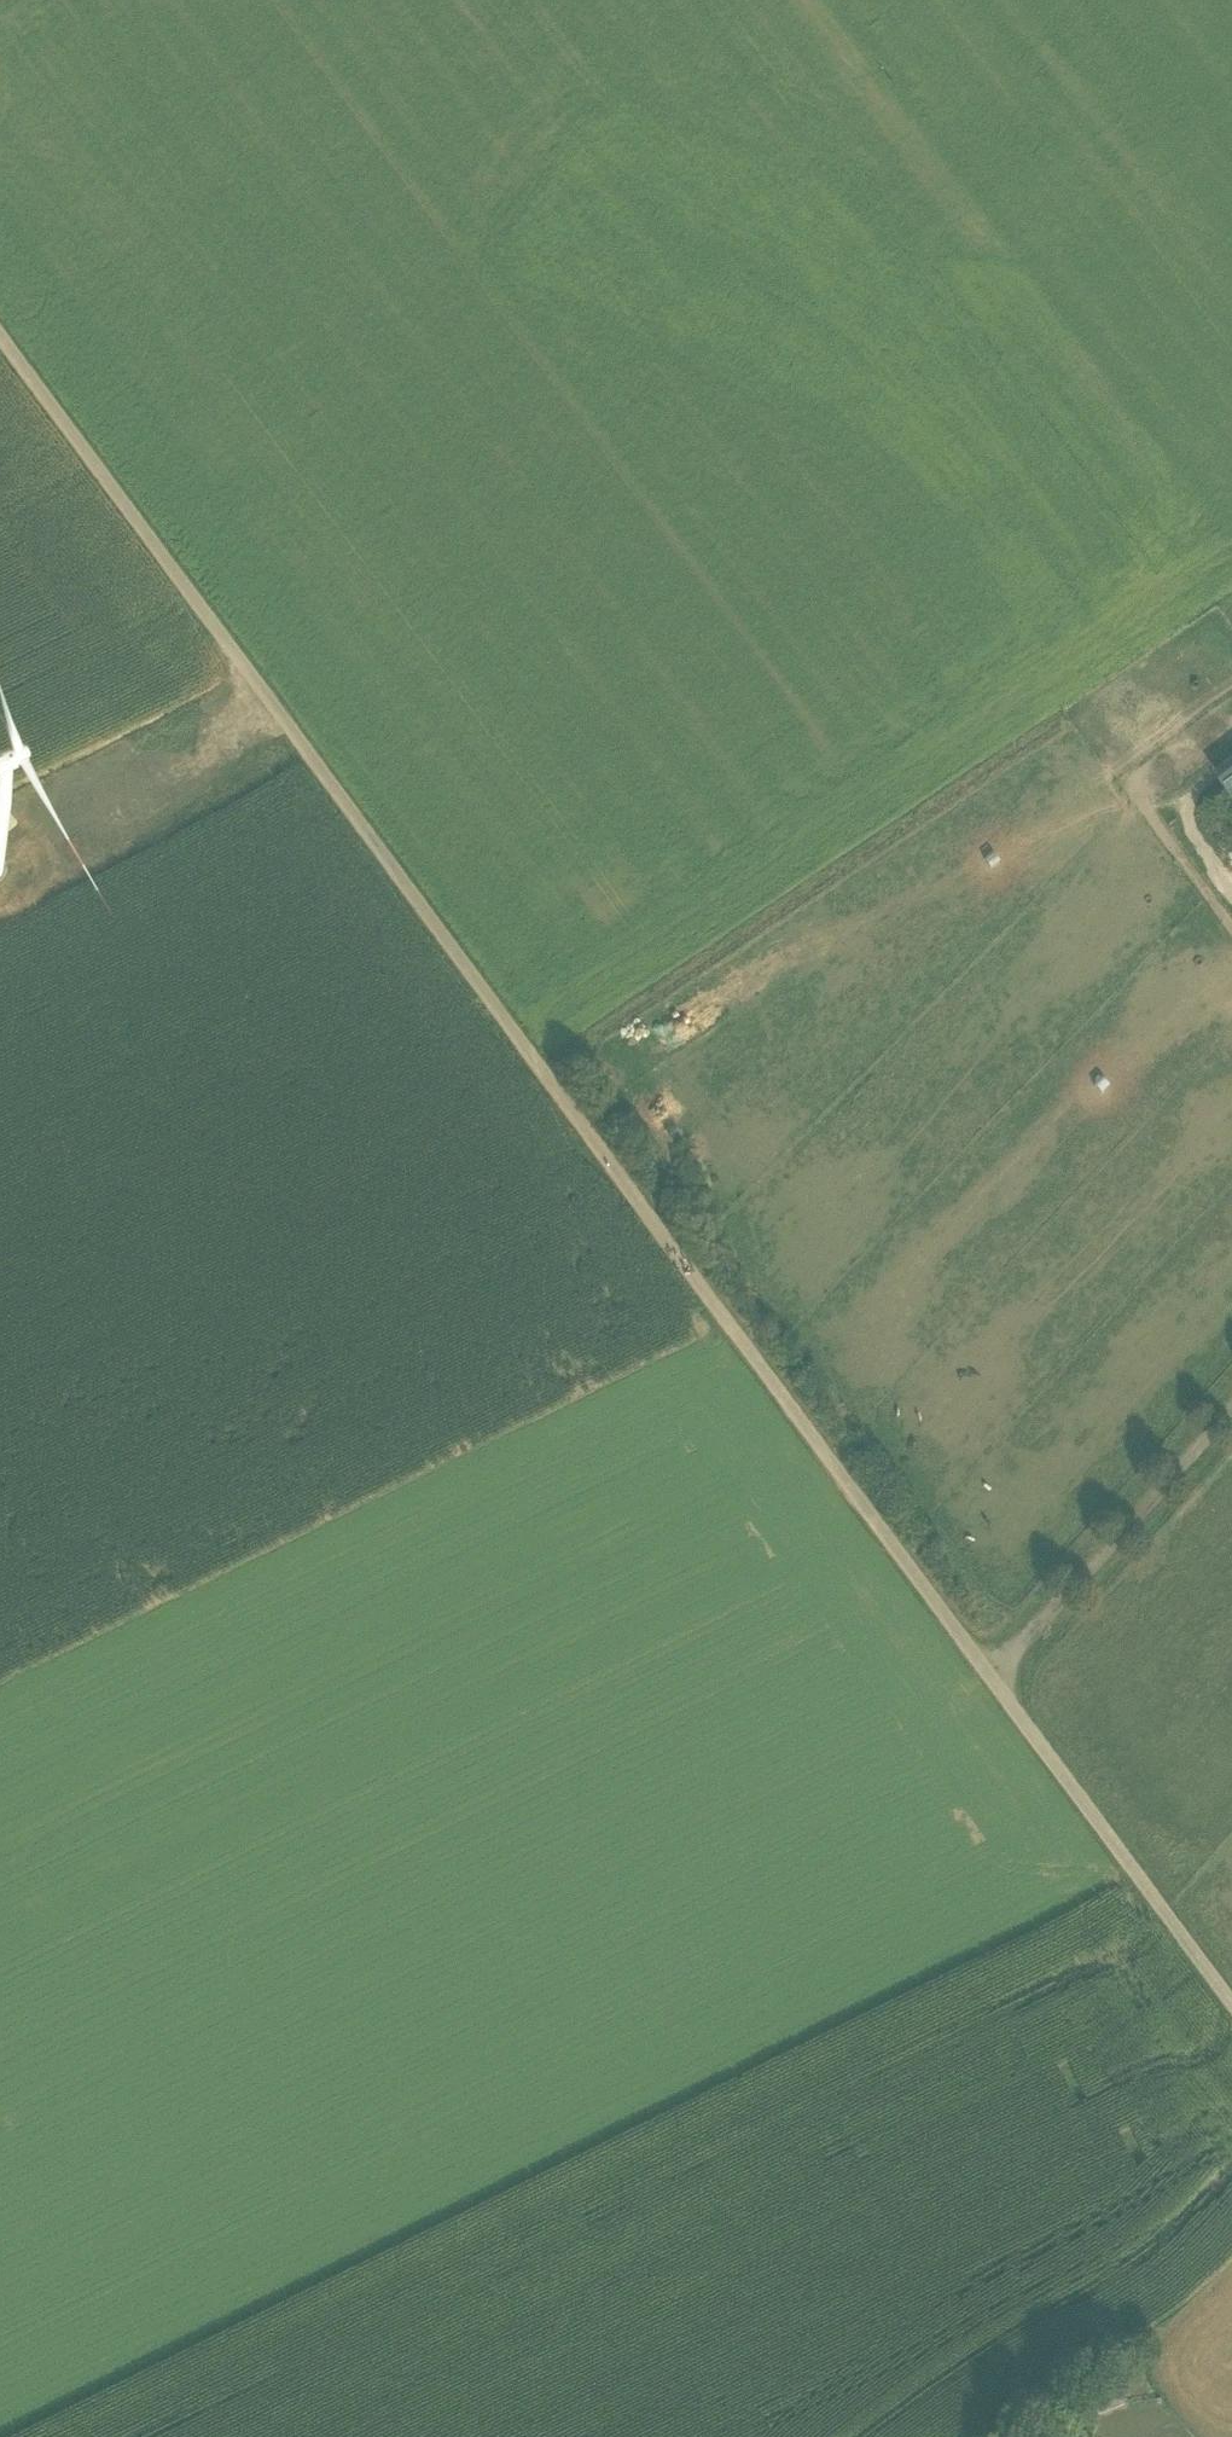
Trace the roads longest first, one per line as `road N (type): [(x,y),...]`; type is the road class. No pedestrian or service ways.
road 1 (track): [(0,338),(1231,2002)]
road 2 (track): [(987,1674),(1180,1495),(1231,1436)]

